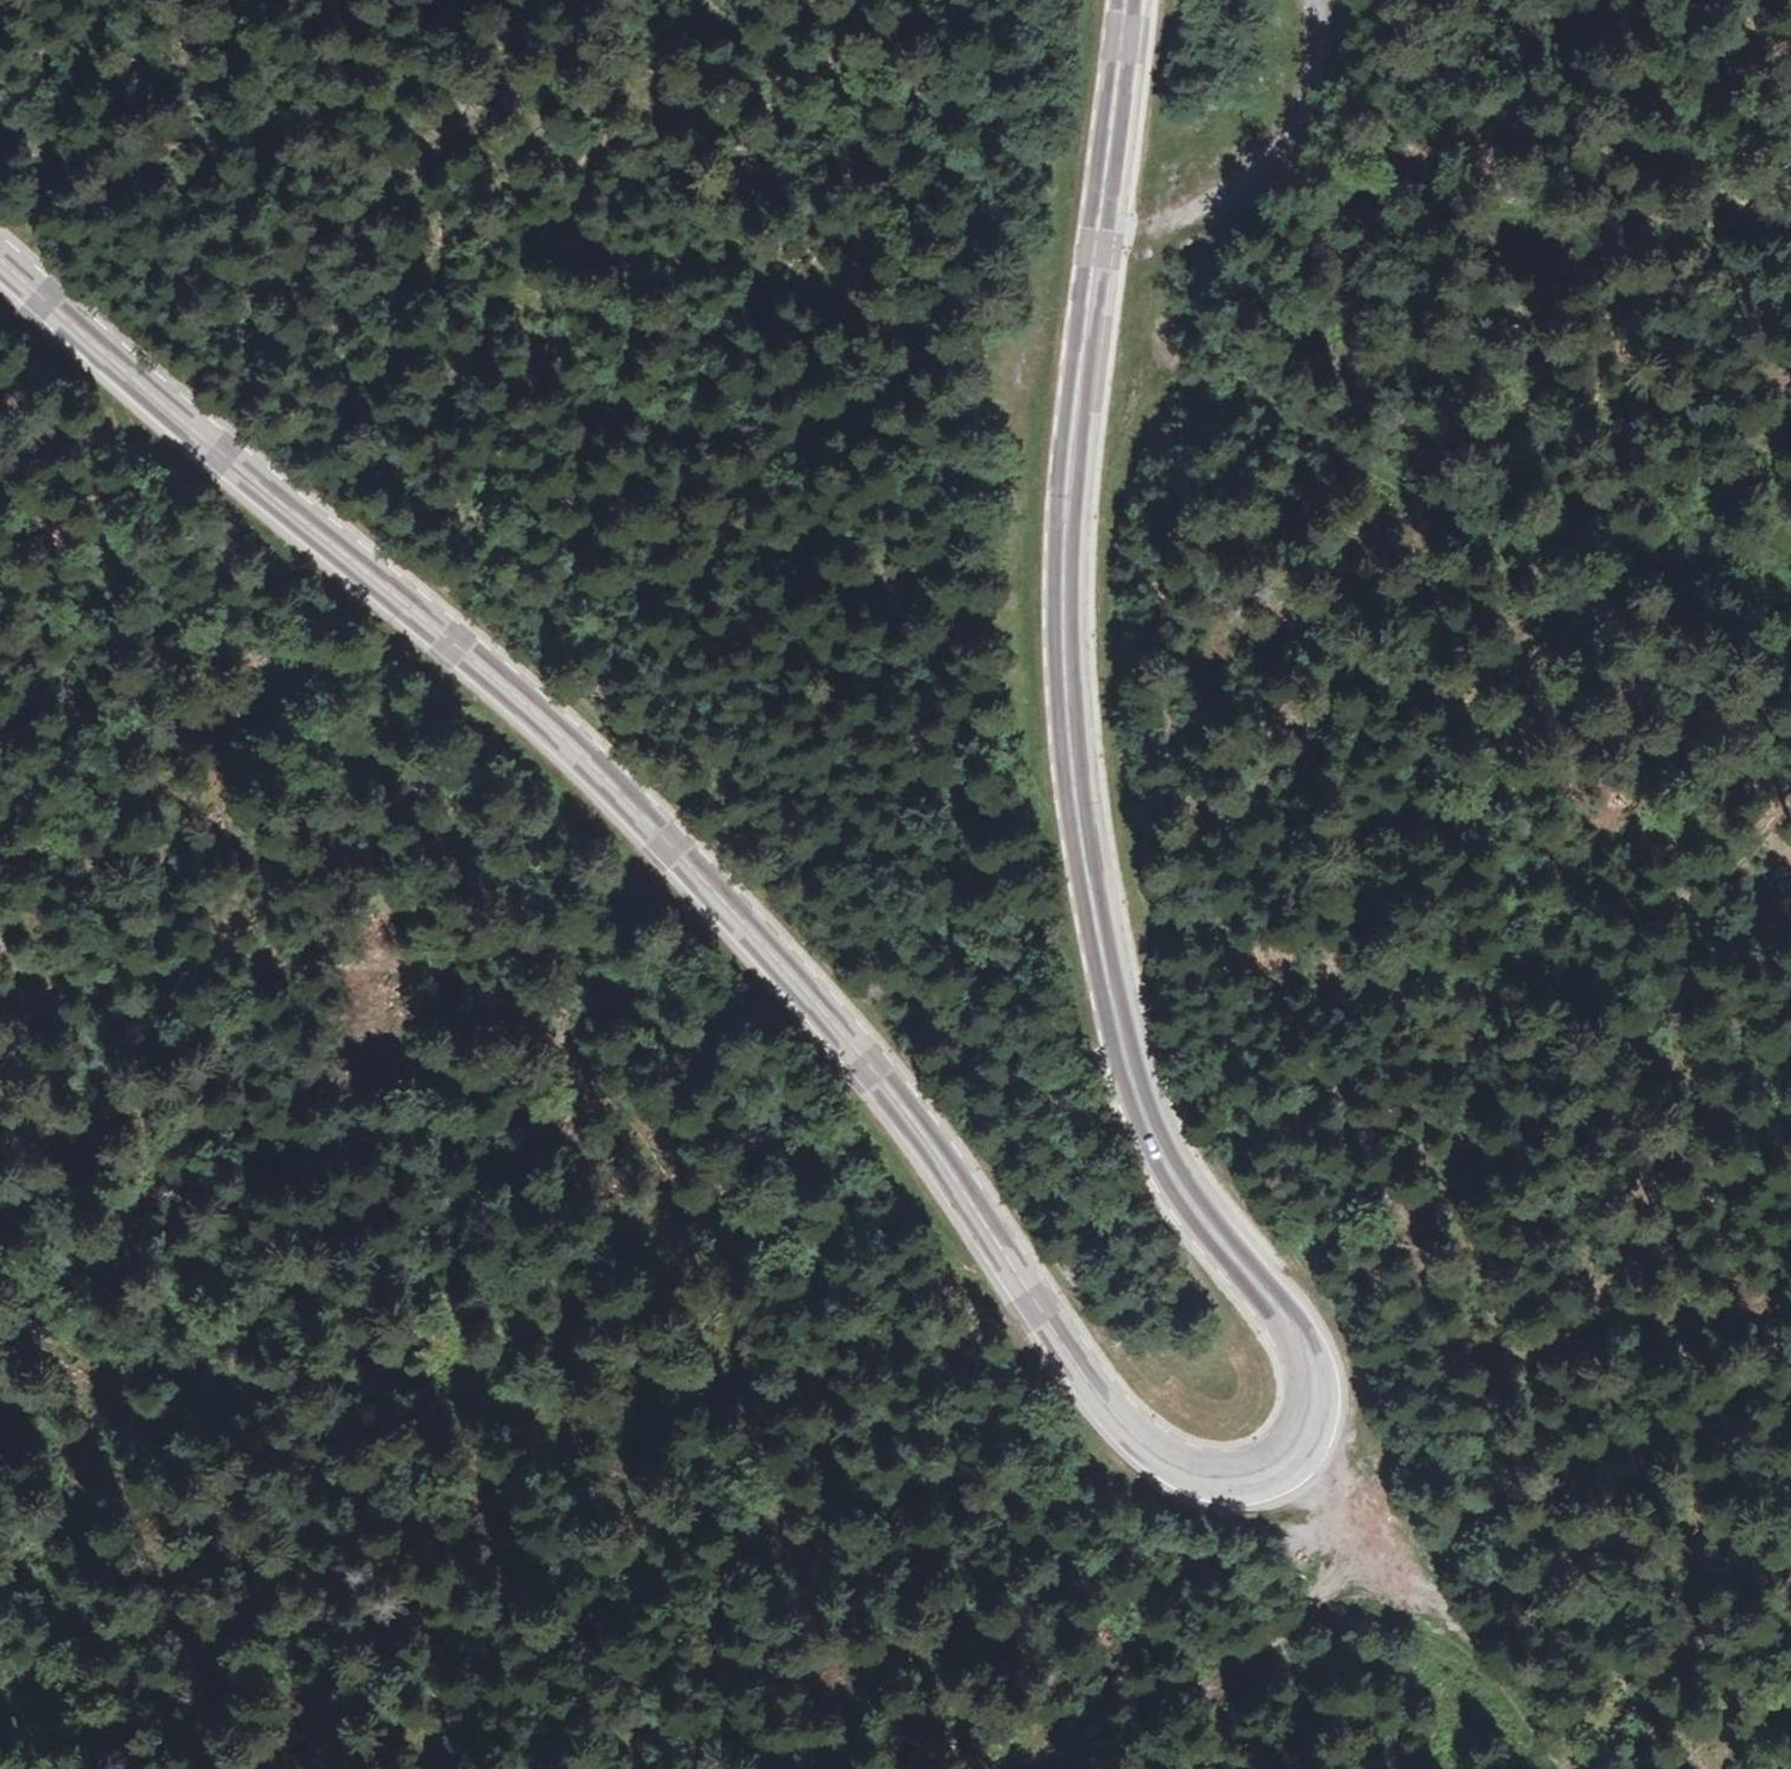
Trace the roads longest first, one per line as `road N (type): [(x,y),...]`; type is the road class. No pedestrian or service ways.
road 1 (secondary): [(0,265),(442,635),(670,842),(879,1079),(1112,1419),(1181,1474),(1247,1481),(1291,1462),(1311,1430),(1318,1387),(1303,1337),(1176,1178),(1151,1125),(1116,1009),(1074,805),(1061,597),(1068,463),(1096,292),(1126,0)]
road 2 (track): [(1291,1462),(1323,1485),(1514,1680),(1577,1768)]

